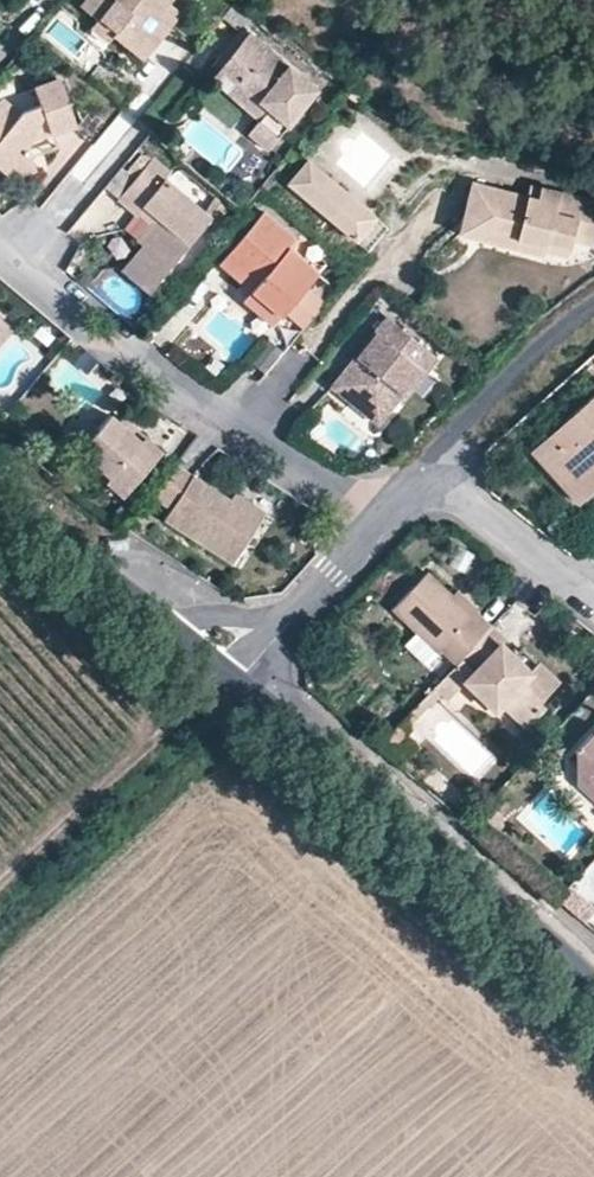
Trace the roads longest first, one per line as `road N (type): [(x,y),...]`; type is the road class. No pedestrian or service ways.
road 1 (residential): [(378,525),(146,364),(0,244)]
road 2 (tertiary): [(234,686),(593,983)]
road 3 (track): [(234,686),(0,886)]
road 4 (residential): [(593,305),(498,386),(427,464)]
road 5 (tertiary): [(0,482),(167,628)]
road 6 (residential): [(427,464),(593,594)]
road 7 (residential): [(378,525),(289,626)]
road 8 (residential): [(289,626),(214,618),(167,628)]

